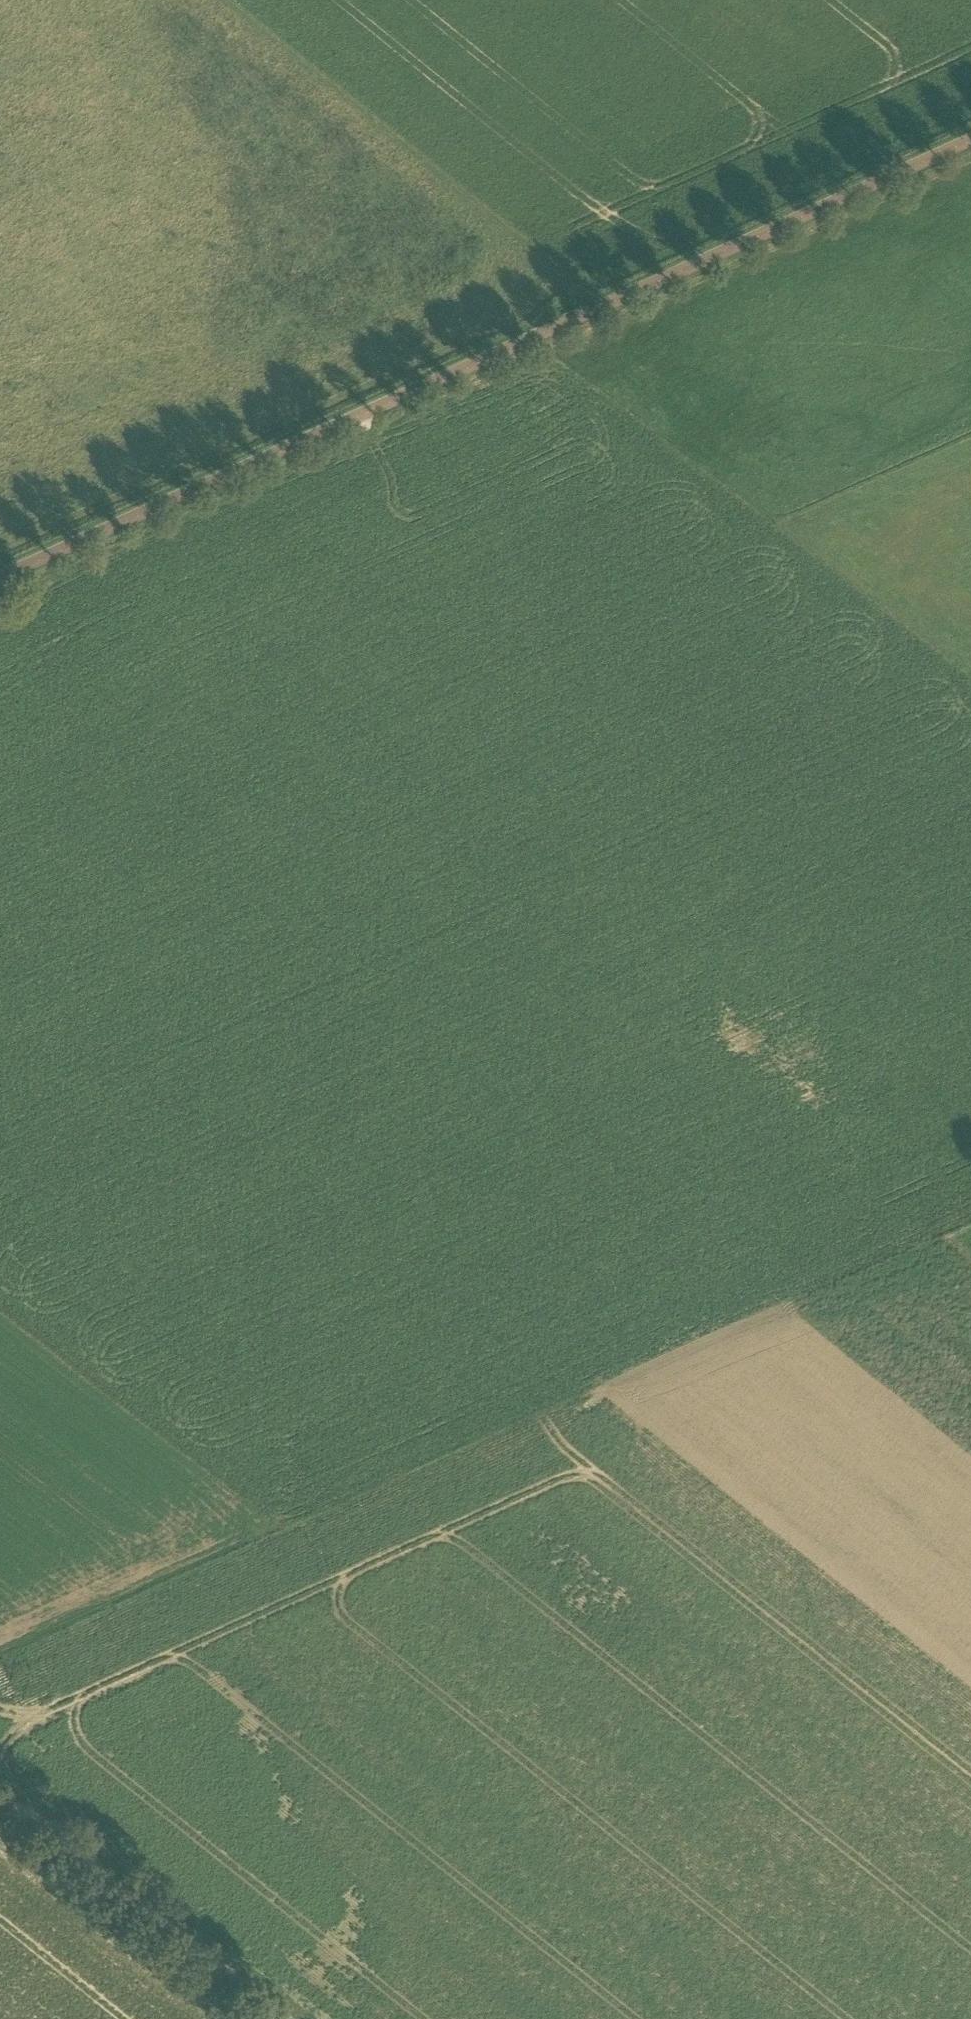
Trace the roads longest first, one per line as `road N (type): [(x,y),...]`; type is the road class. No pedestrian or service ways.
road 1 (unclassified): [(0,575),(970,138)]
road 2 (track): [(286,2018),(0,1791)]

